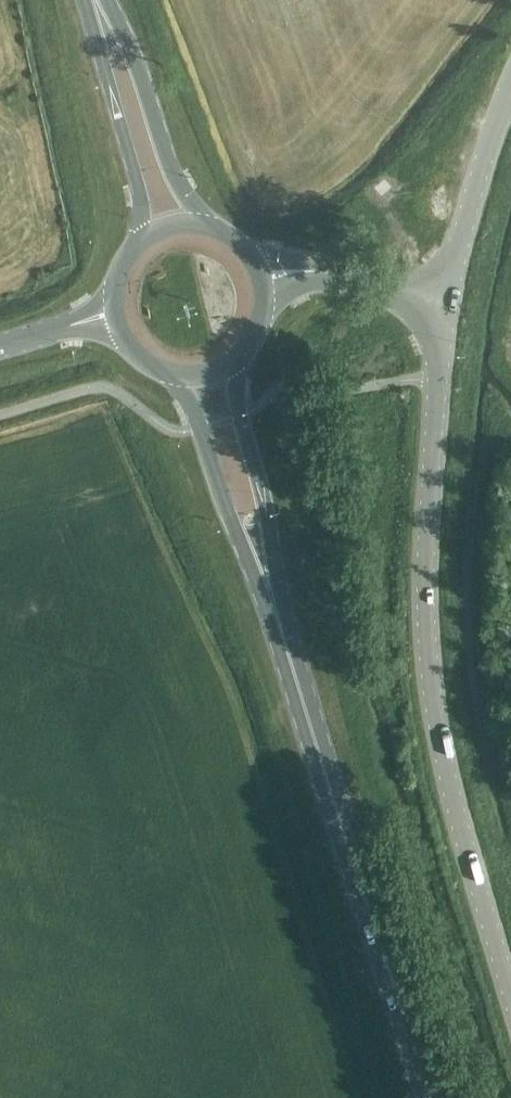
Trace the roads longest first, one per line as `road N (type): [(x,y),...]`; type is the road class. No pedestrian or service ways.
road 1 (tertiary): [(510,996),(447,784),(429,680),(427,538),(447,308)]
road 2 (primary): [(430,1097),(282,635)]
road 3 (primary): [(178,372),(226,511),(282,635)]
road 4 (primary): [(282,635),(281,591),(233,357)]
road 5 (primary): [(214,228),(171,173),(107,0)]
road 6 (primary): [(82,0),(141,199),(143,238)]
road 7 (unclassified): [(447,308),(510,102)]
road 8 (tertiary): [(447,308),(332,273),(260,279)]

